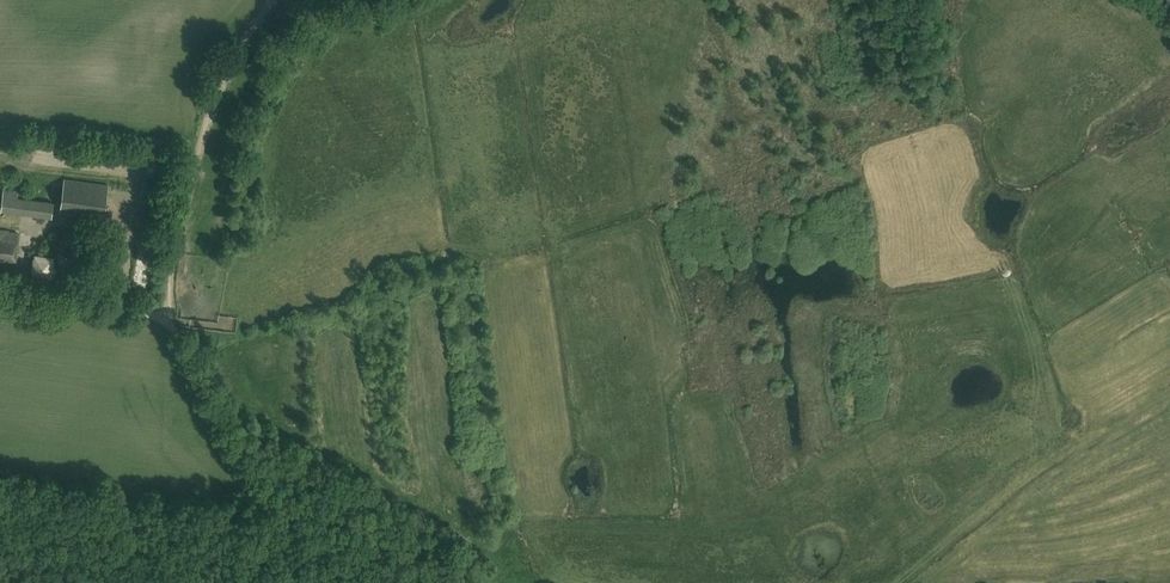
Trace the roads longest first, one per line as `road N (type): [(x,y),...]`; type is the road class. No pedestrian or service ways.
road 1 (track): [(169,318),(176,243),(210,108),(268,0)]
road 2 (track): [(330,582),(299,567),(288,550),(169,318)]
road 3 (track): [(169,318),(0,294)]

